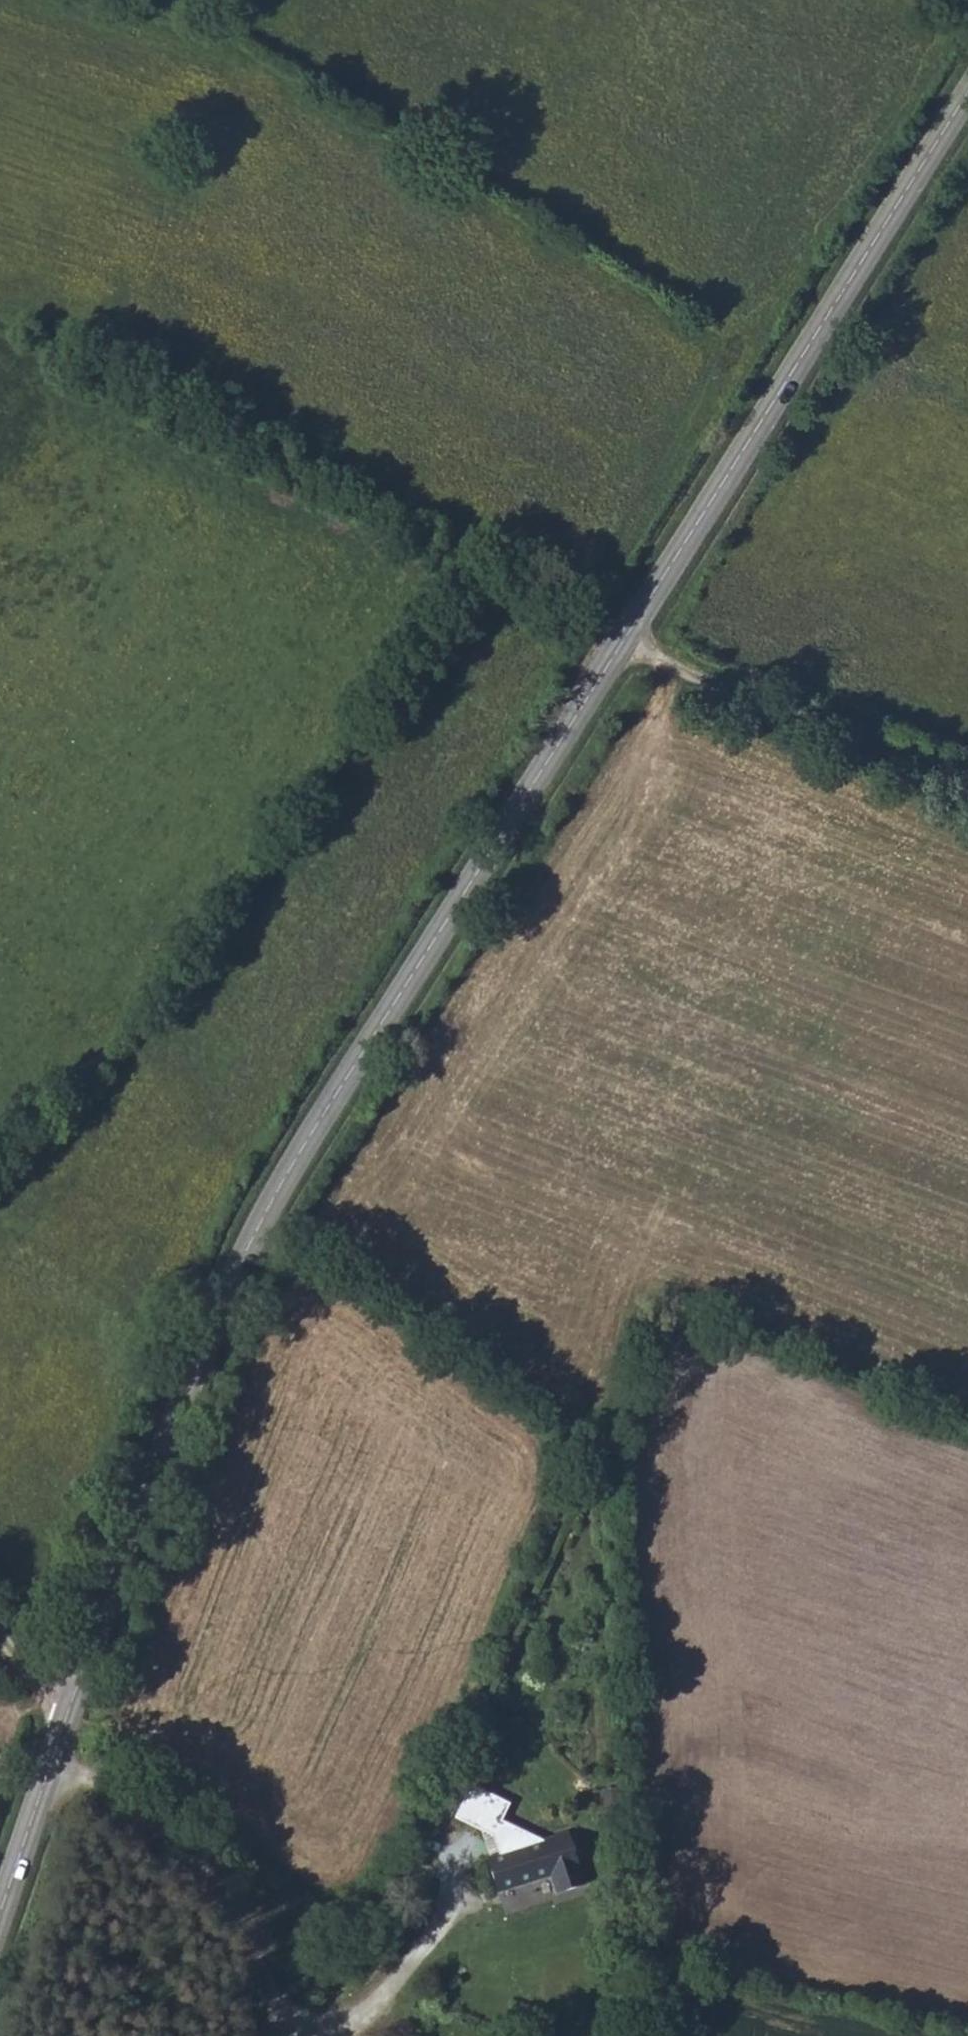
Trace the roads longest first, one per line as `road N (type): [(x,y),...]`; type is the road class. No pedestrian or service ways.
road 1 (tertiary): [(0,1926),(211,1319),(264,1215),(967,101)]
road 2 (track): [(627,647),(967,780)]
road 3 (track): [(68,1729),(0,1629)]

